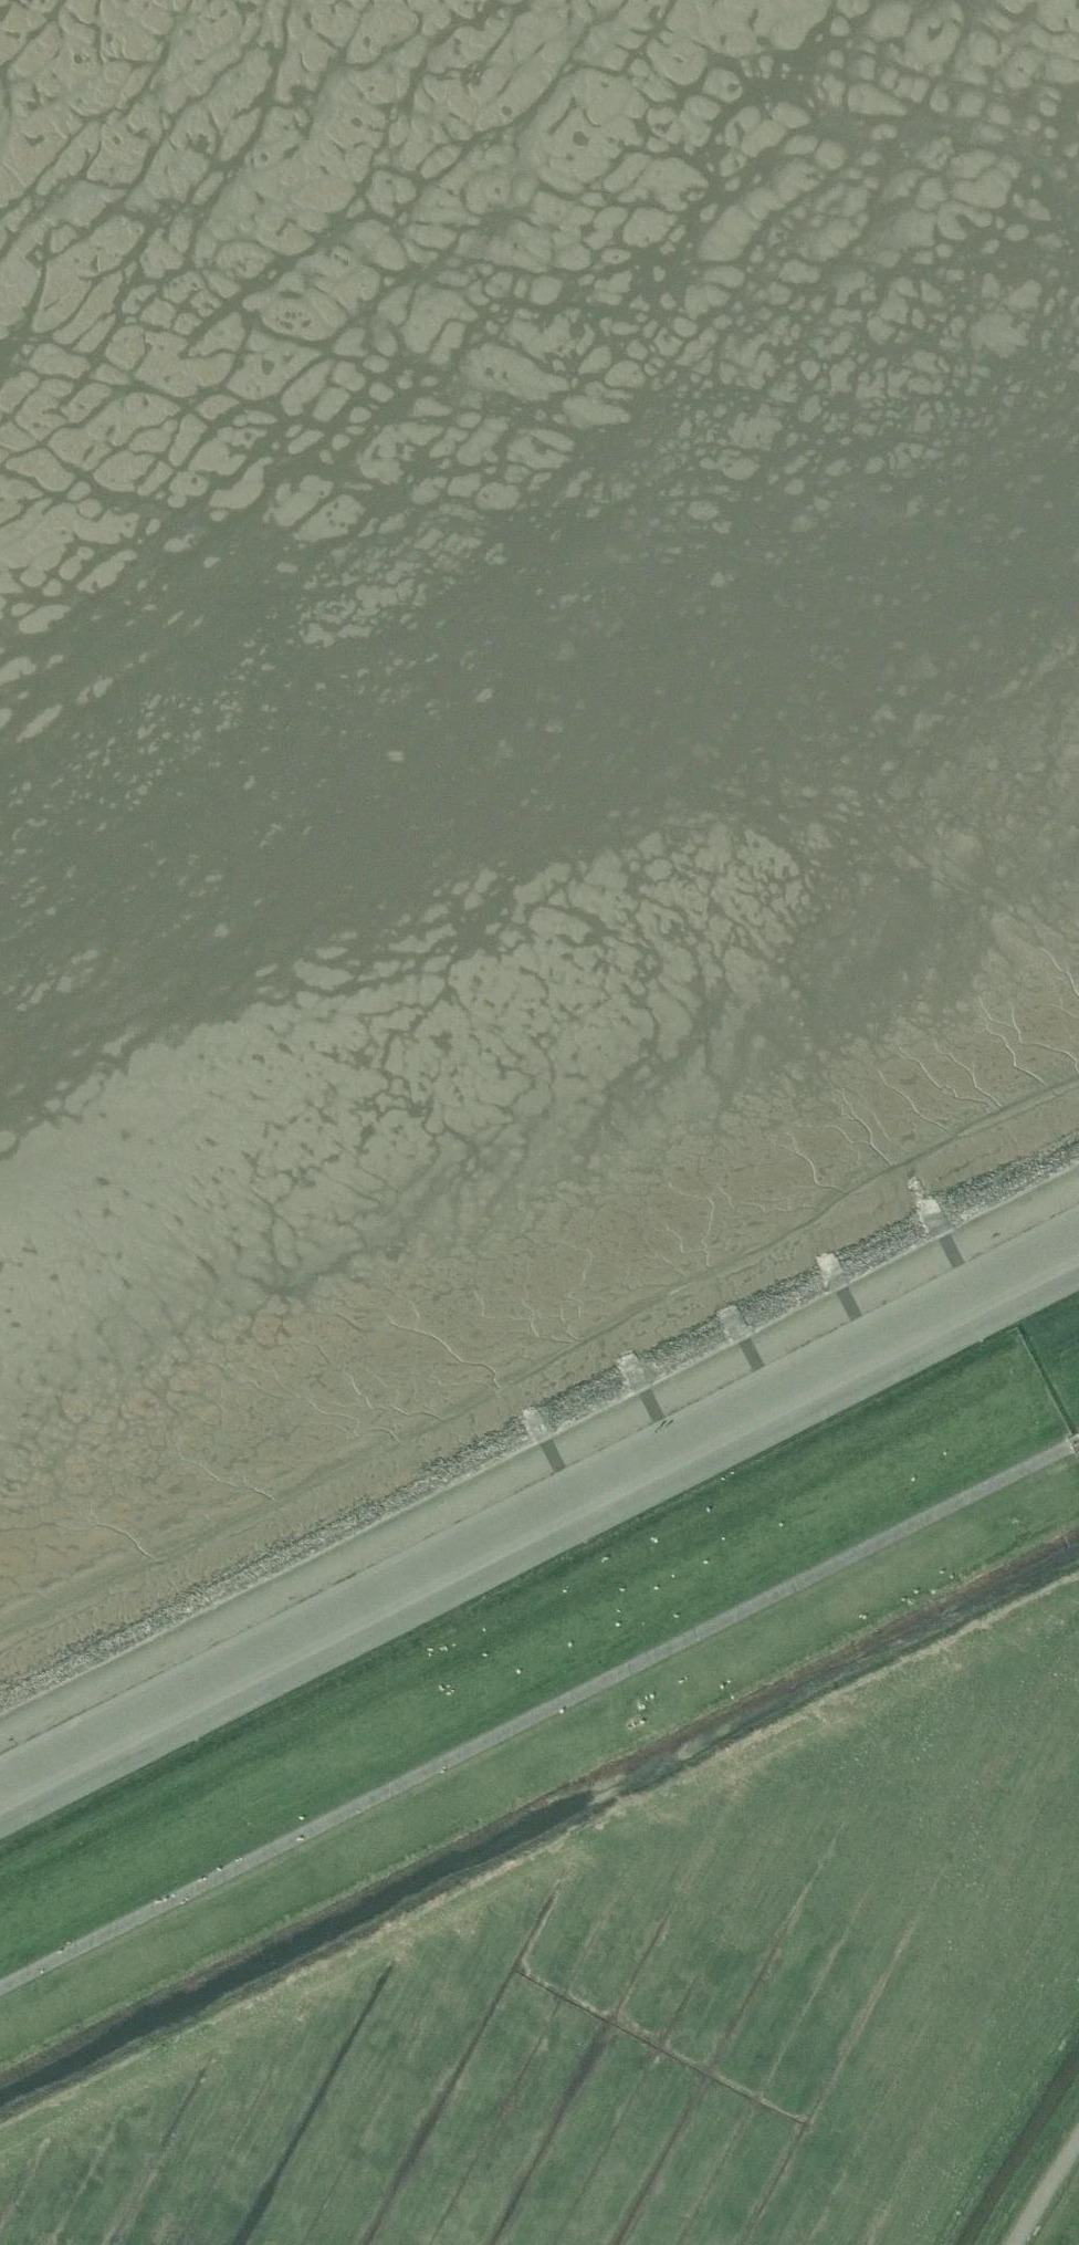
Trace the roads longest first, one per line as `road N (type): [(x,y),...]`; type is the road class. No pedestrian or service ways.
road 1 (unclassified): [(1011,2244),(1078,2135)]

